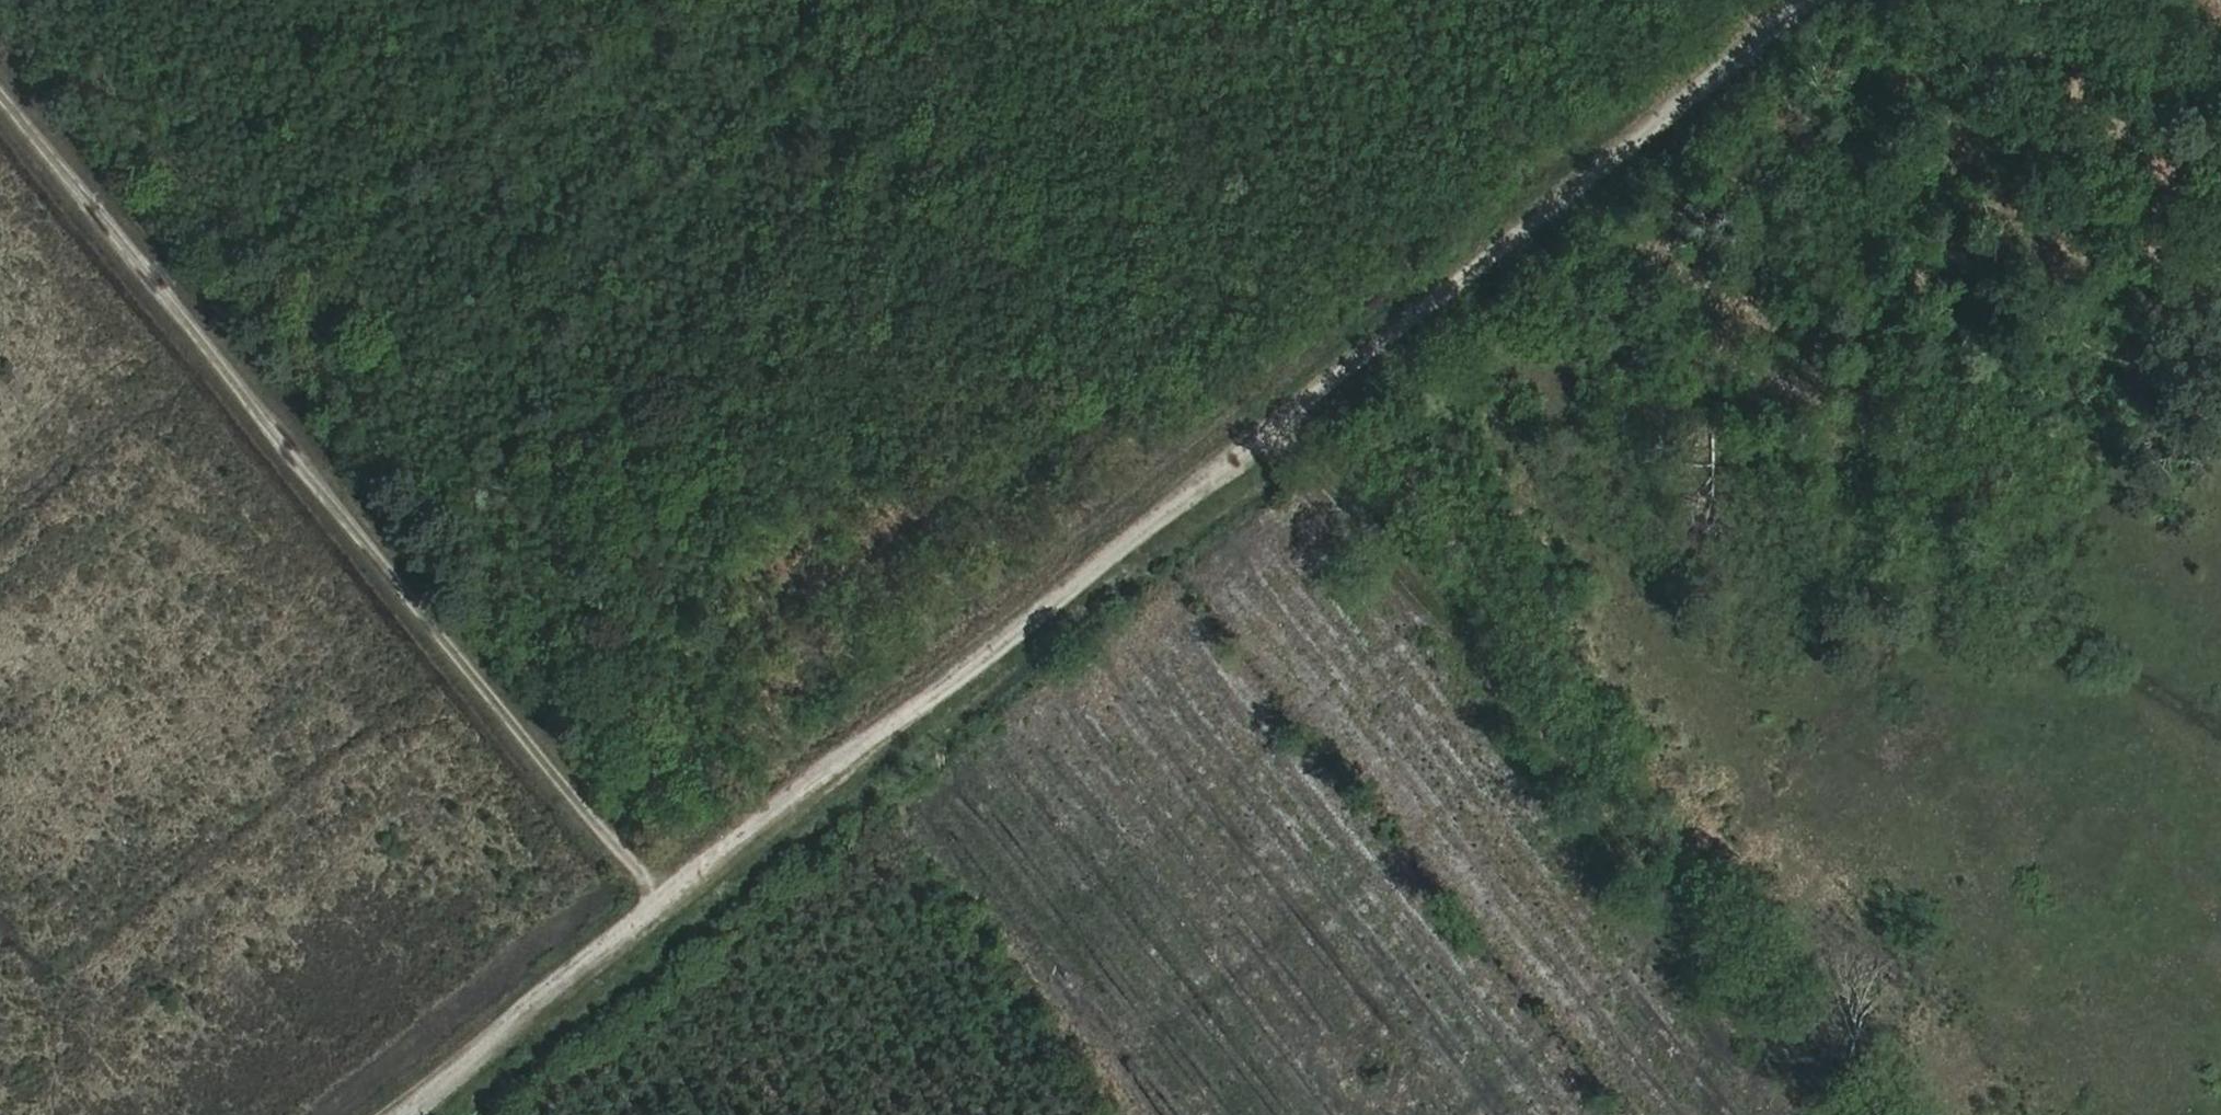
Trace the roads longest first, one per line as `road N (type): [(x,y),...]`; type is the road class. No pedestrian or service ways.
road 1 (track): [(403,1114),(1803,0)]

